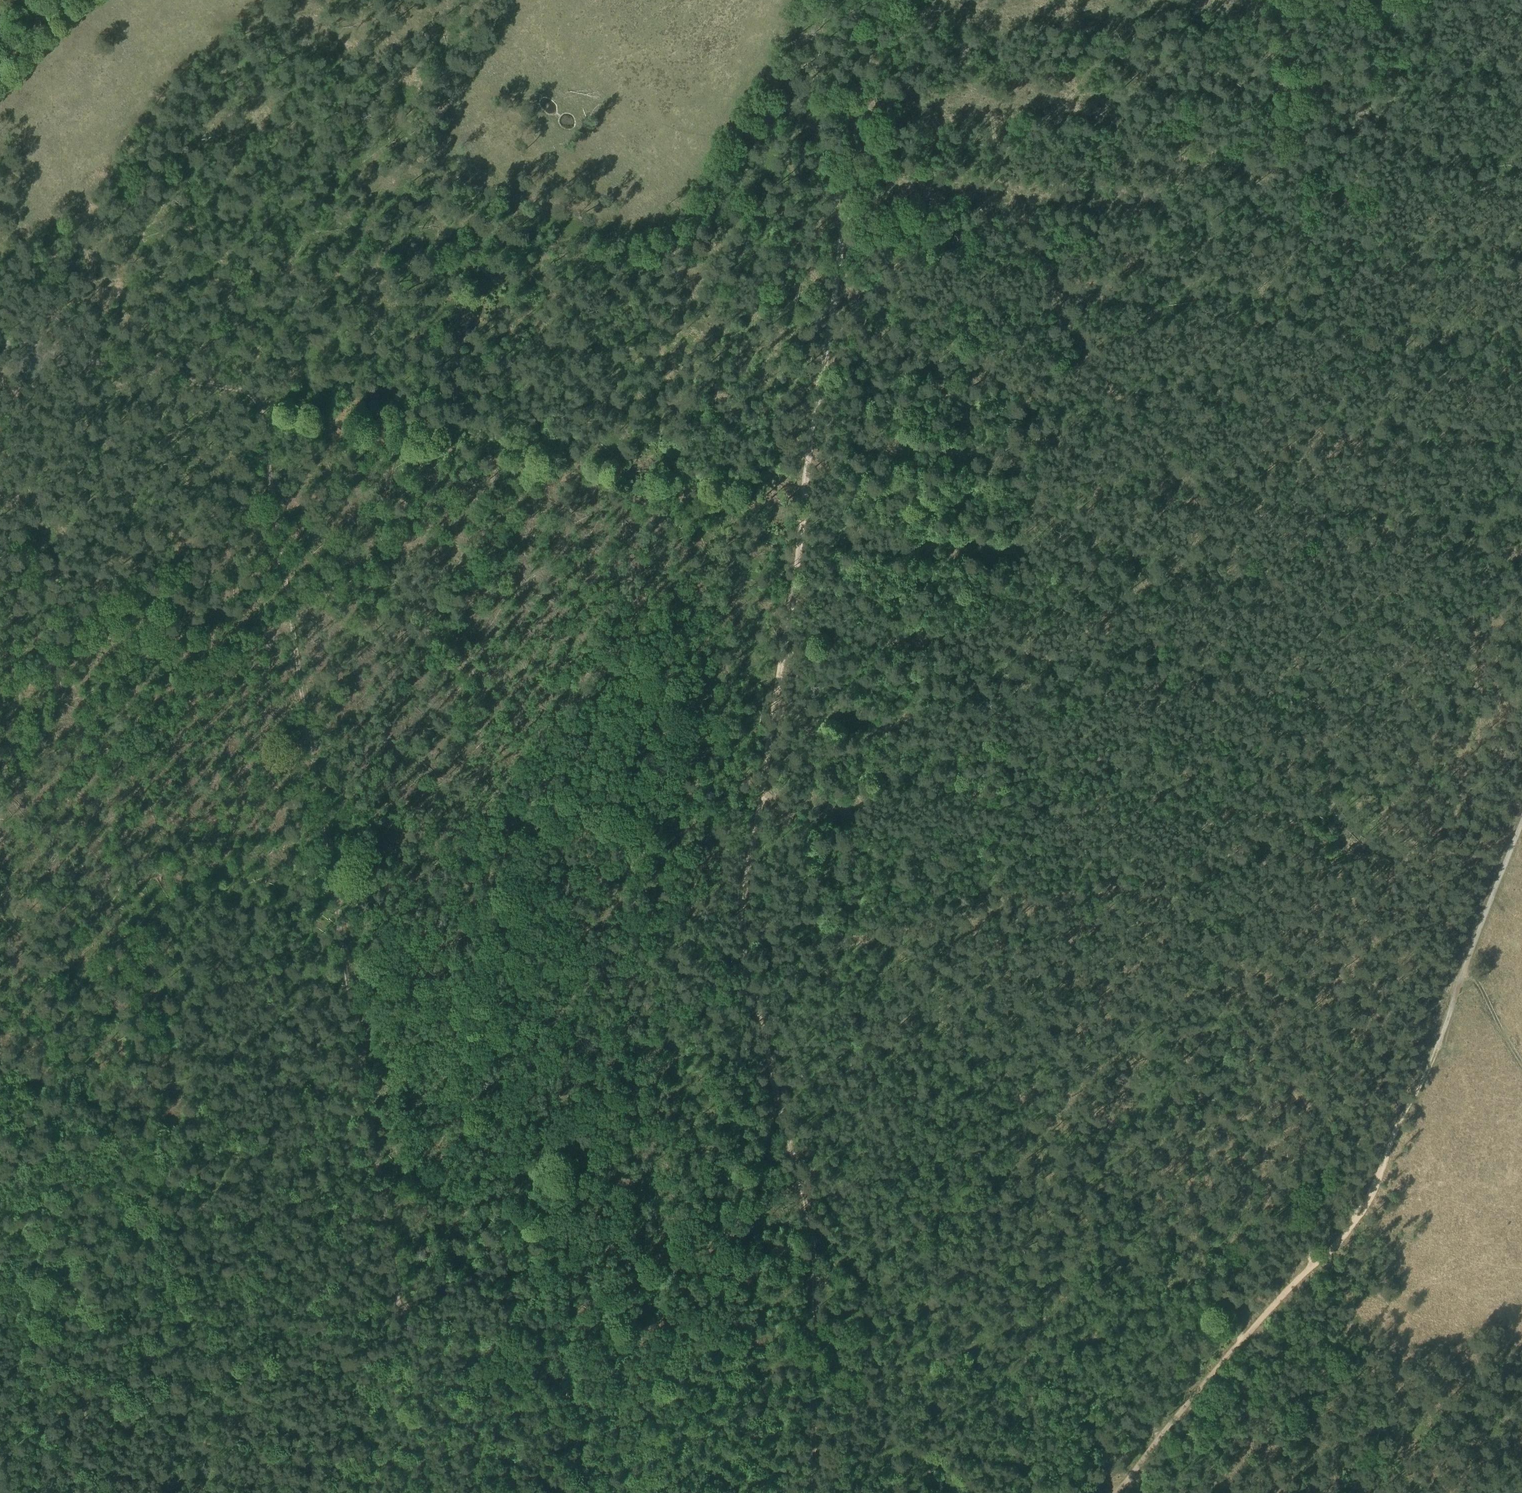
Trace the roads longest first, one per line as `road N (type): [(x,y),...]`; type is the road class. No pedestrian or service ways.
road 1 (track): [(812,1492),(815,1255),(746,959),(743,905),(876,0)]
road 2 (track): [(430,1492),(255,396),(0,344)]
road 3 (track): [(1117,1492),(1183,1407),(1363,1211),(1439,1052),(1521,825)]

